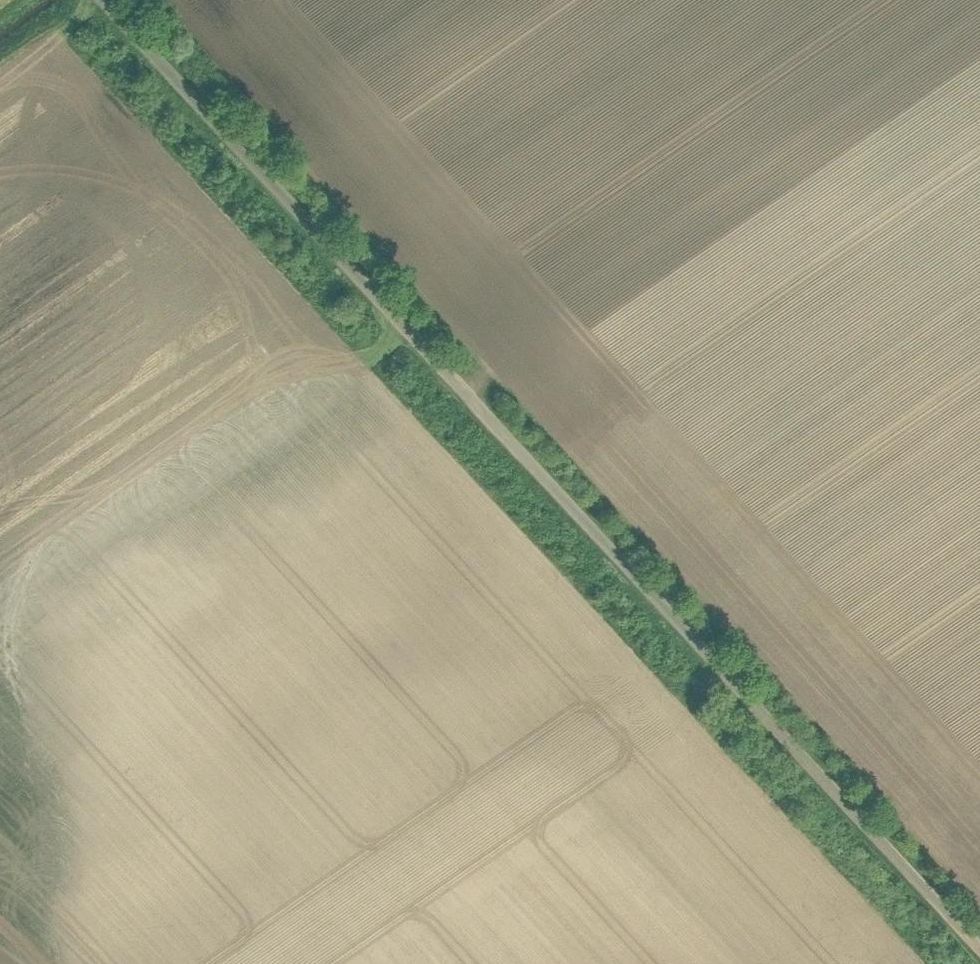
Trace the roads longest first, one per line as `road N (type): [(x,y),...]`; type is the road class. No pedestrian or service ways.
road 1 (unclassified): [(104,0),(979,948)]

